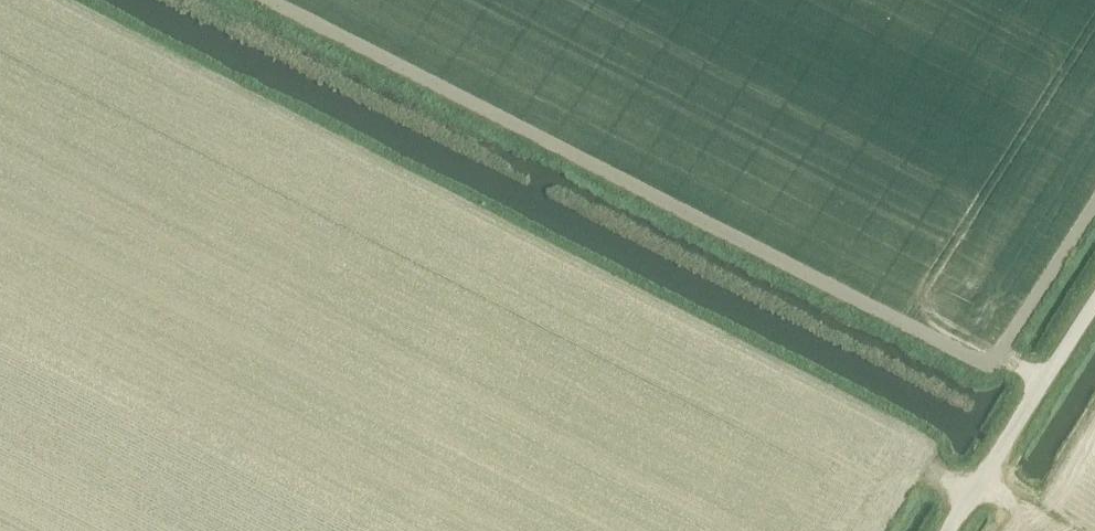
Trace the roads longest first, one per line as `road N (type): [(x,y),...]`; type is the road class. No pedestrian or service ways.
road 1 (unclassified): [(947,530),(1094,302)]

